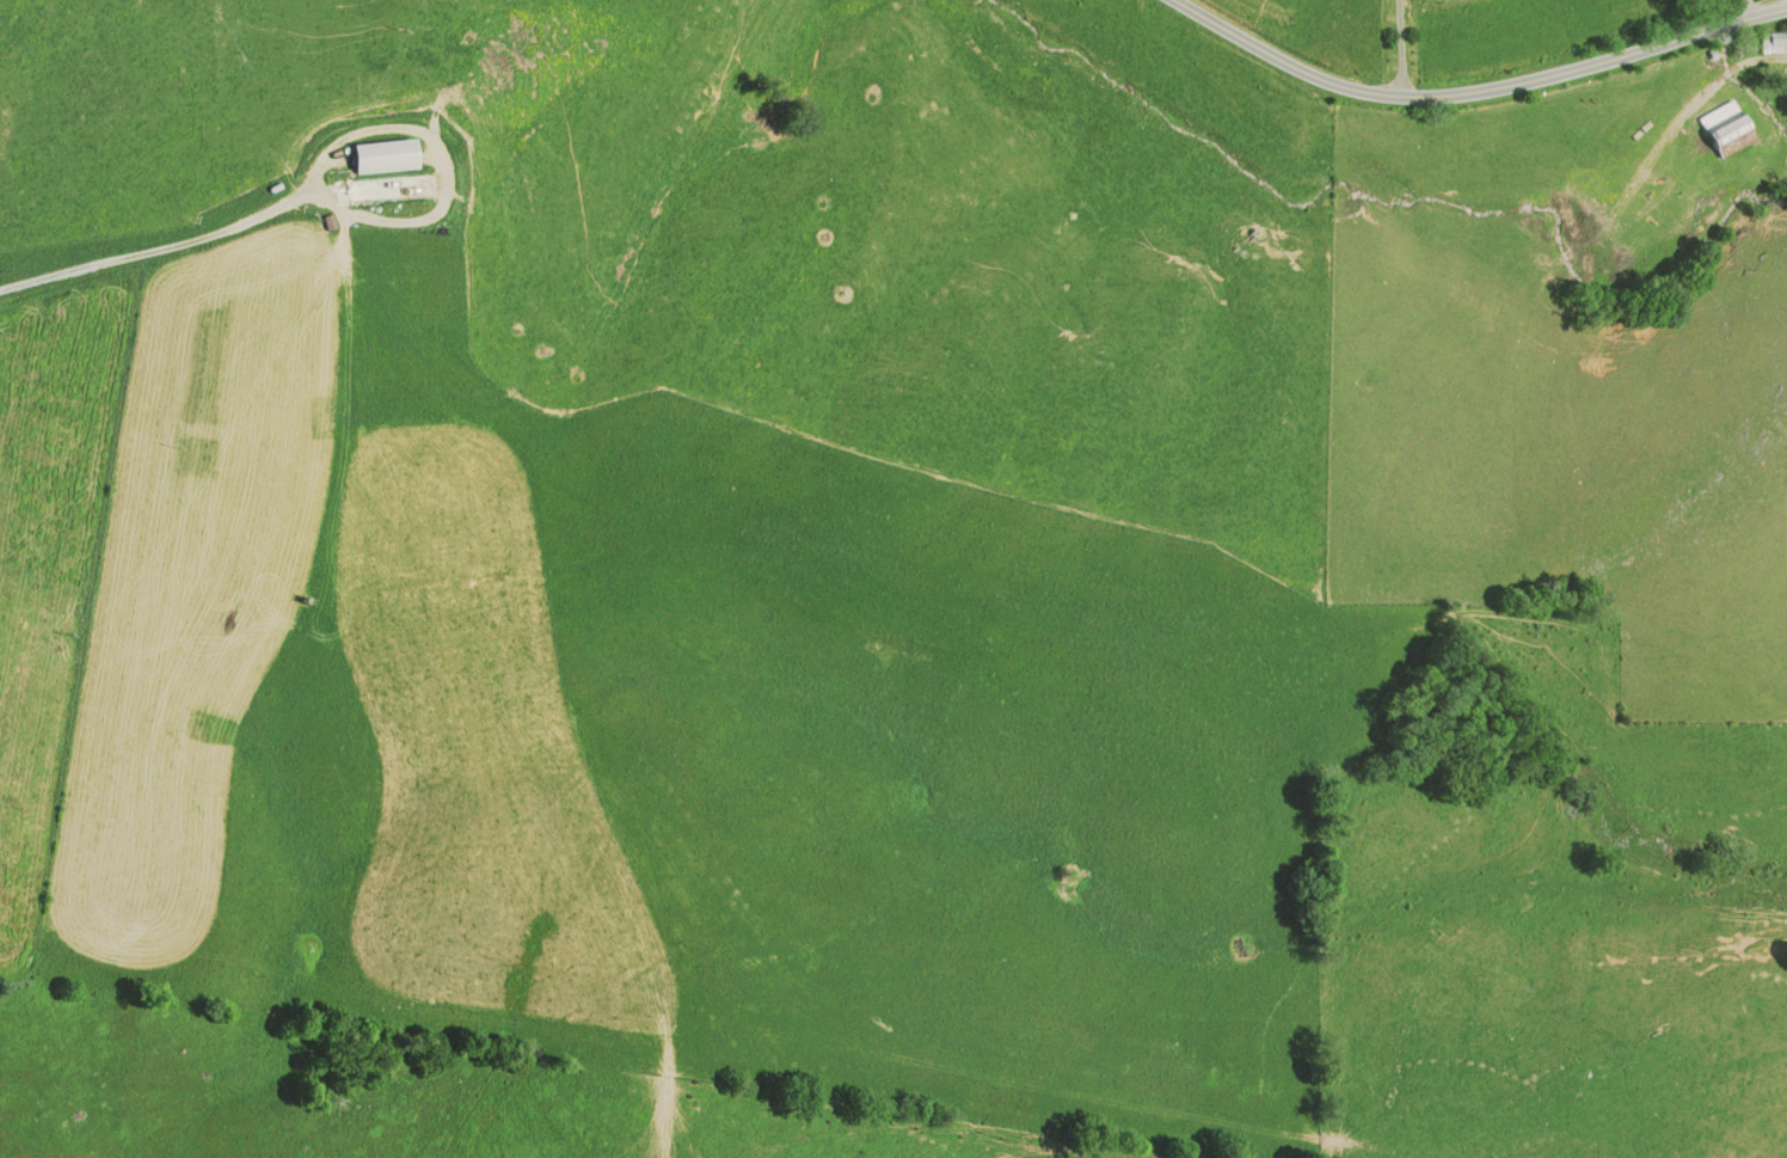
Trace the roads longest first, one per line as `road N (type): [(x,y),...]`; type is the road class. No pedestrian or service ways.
road 1 (residential): [(1180,0),(1326,80),(1411,96),(1498,88),(1786,11)]

